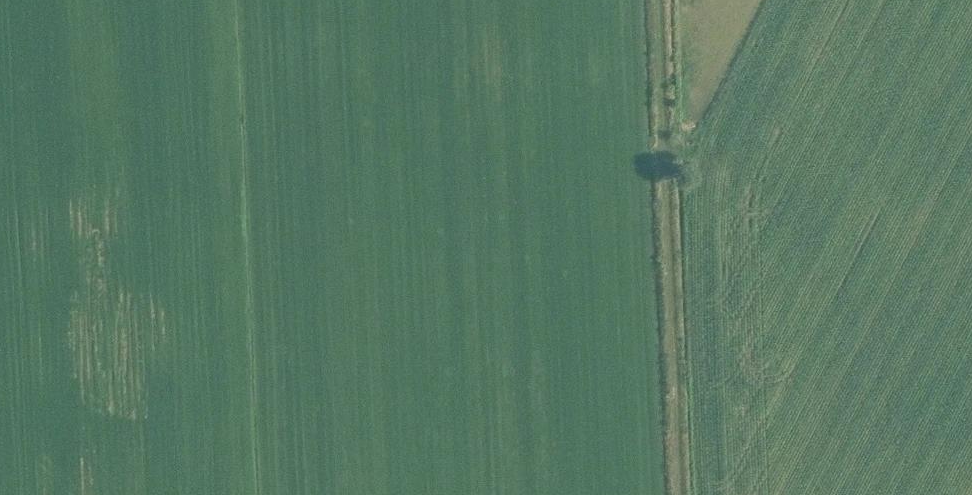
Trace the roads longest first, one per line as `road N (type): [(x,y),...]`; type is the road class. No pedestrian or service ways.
road 1 (track): [(680,494),(661,0)]

